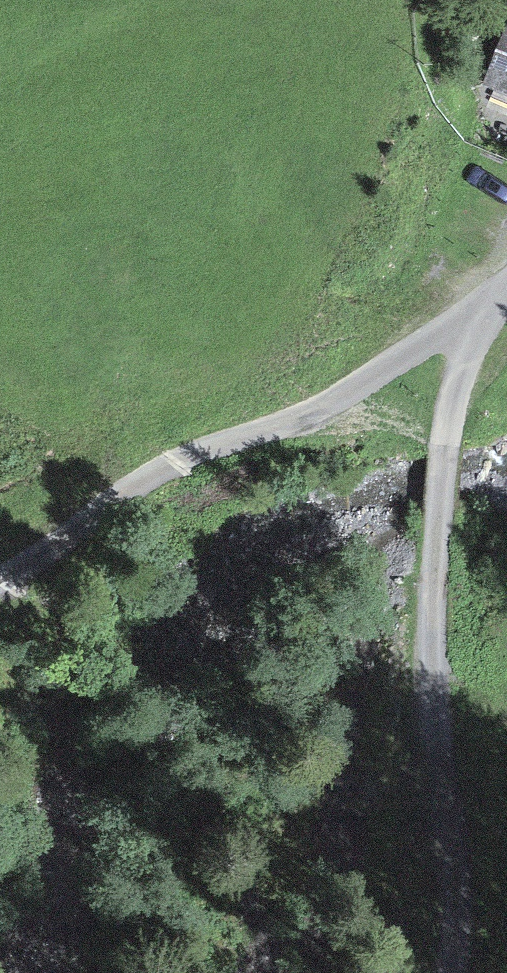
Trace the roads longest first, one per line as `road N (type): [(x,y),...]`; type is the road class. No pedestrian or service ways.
road 1 (track): [(455,972),(462,915),(440,728),(437,568),(466,367),(497,303)]
road 2 (track): [(0,579),(112,505),(228,441),(344,391),(497,303)]

